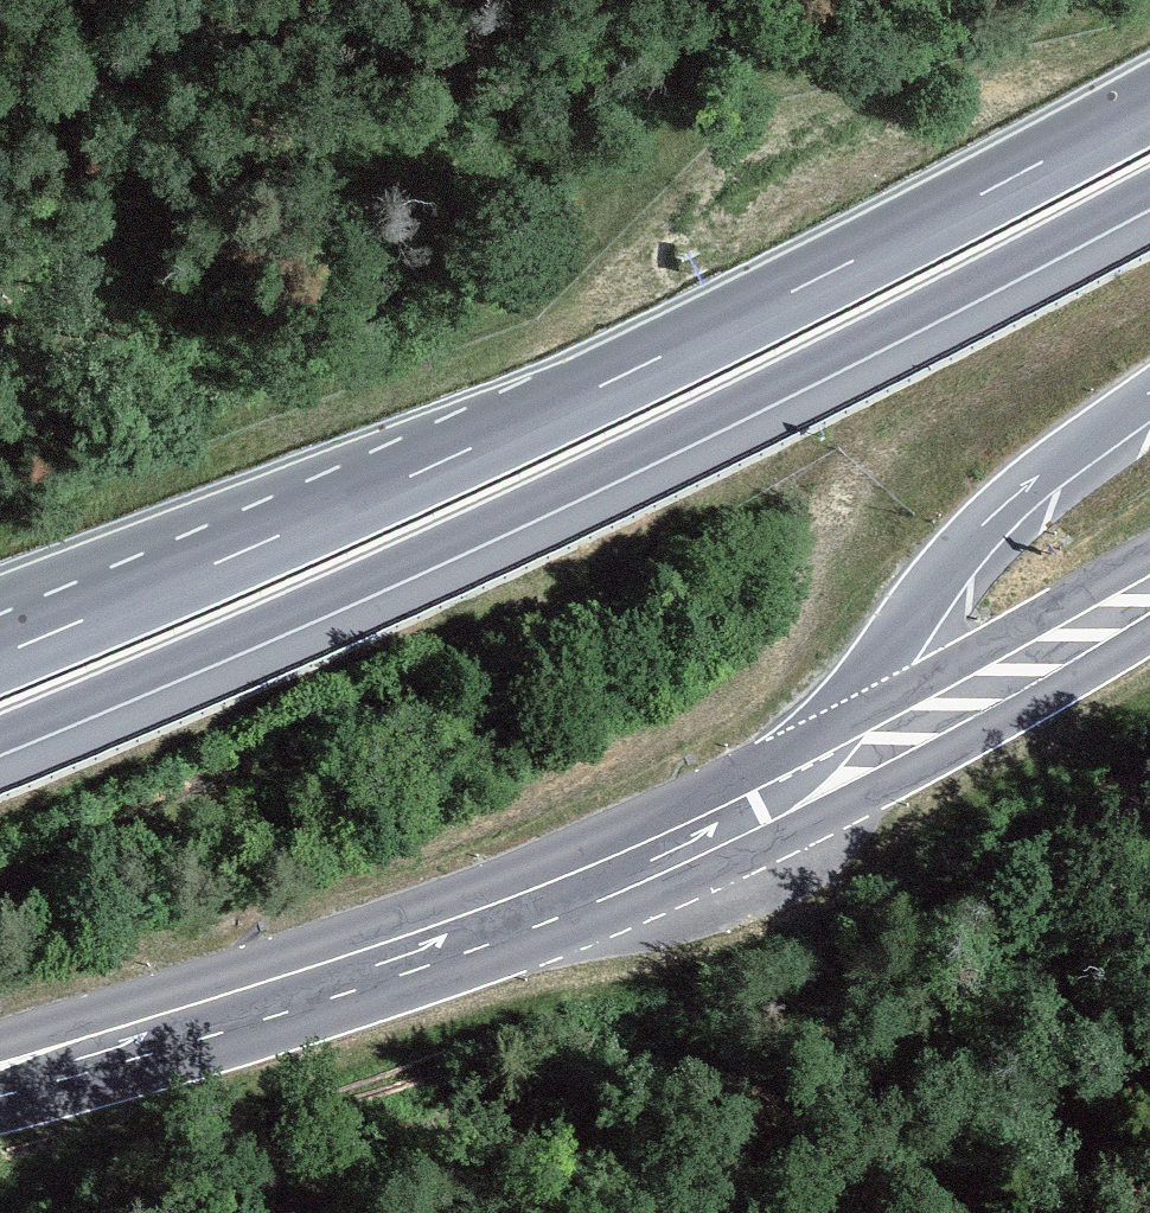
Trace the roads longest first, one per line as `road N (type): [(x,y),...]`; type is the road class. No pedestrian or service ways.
road 1 (trunk): [(1149,104),(632,372),(0,655)]
road 2 (trunk): [(0,735),(665,438),(1149,188)]
road 3 (secondary): [(800,790),(469,933),(0,1081)]
road 4 (trunk): [(800,790),(933,582),(978,531),(1040,473),(1149,394)]
road 5 (secondary): [(1149,595),(800,790)]

